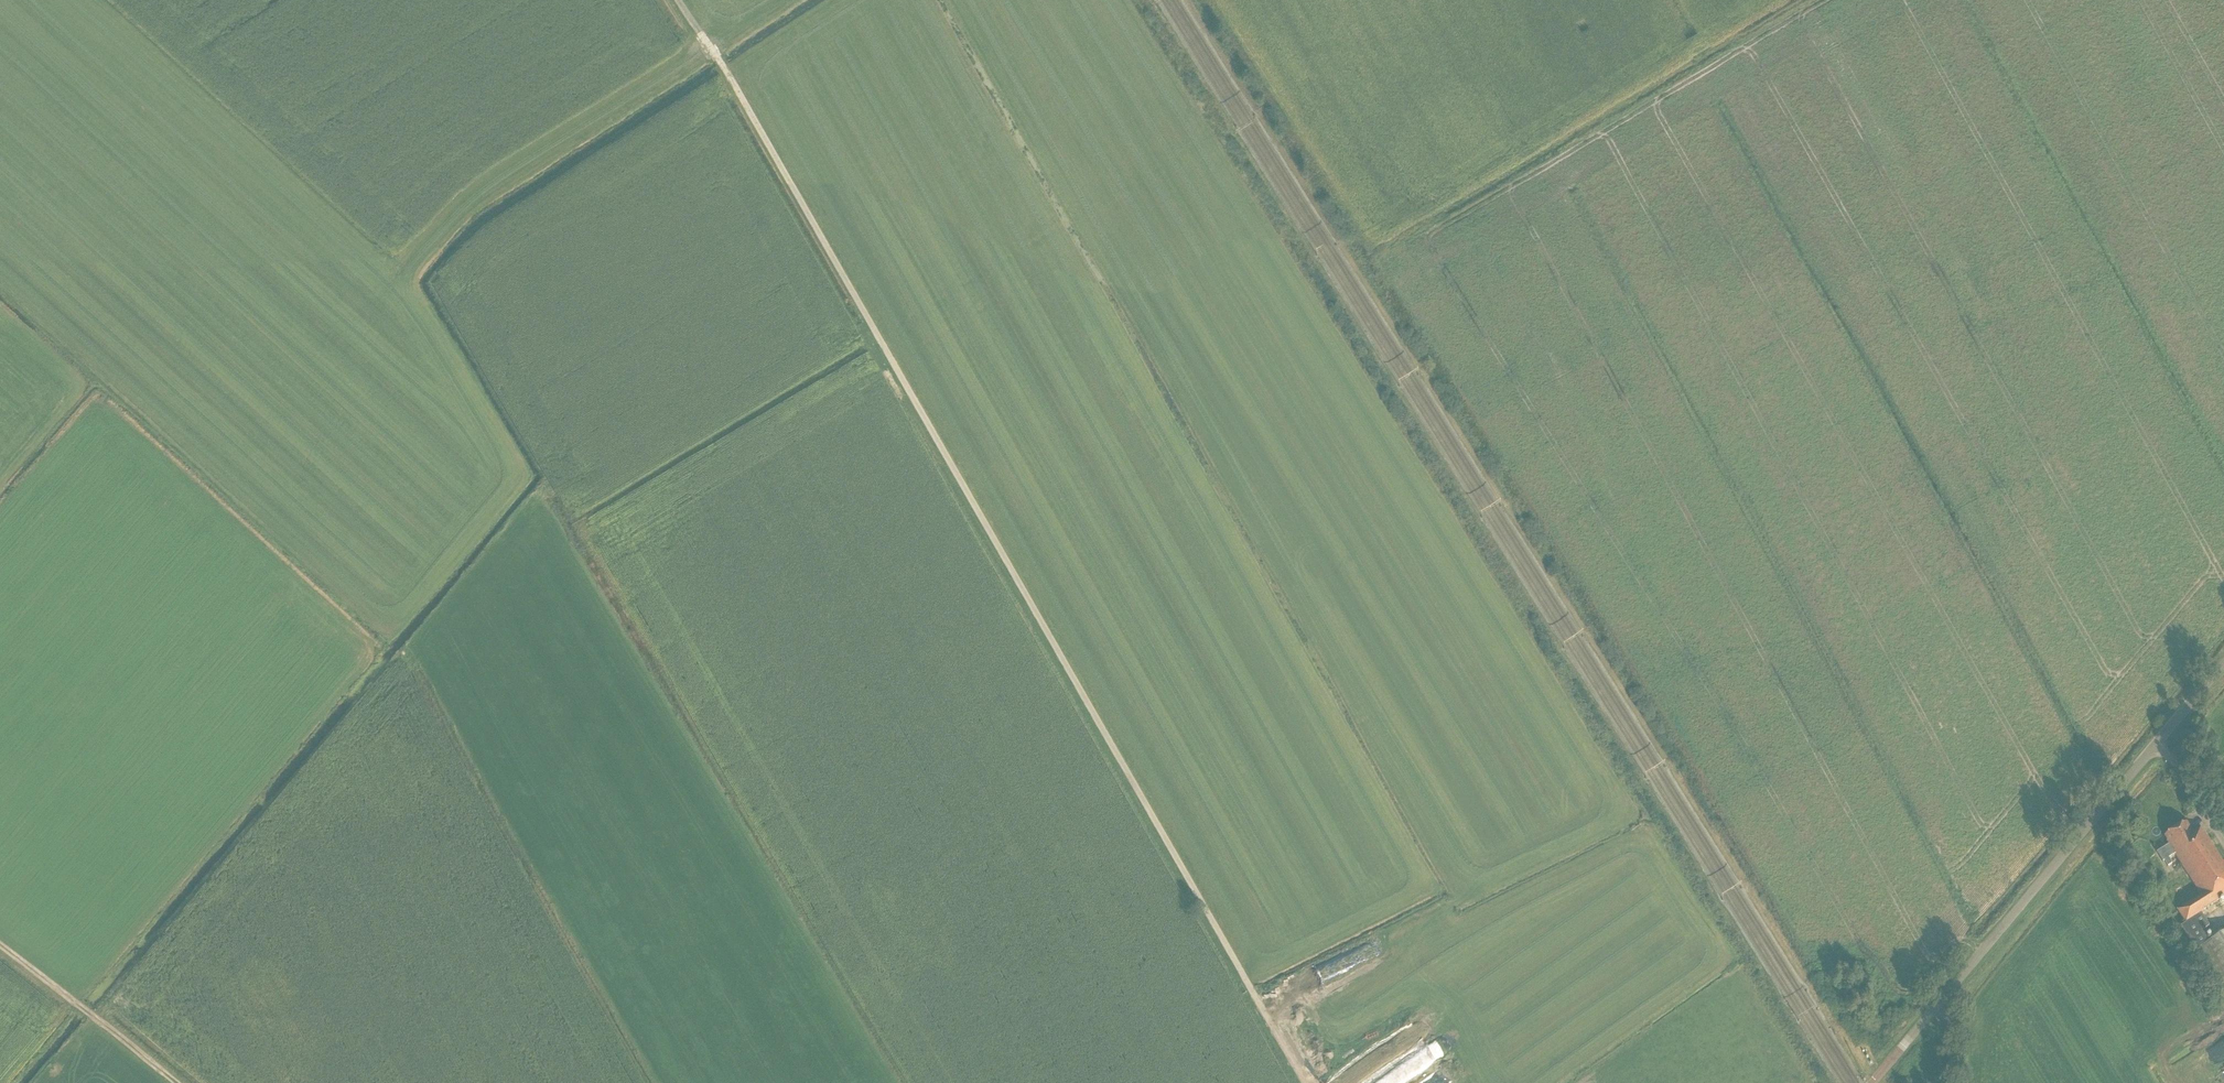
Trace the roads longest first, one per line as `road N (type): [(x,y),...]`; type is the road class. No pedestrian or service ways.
road 1 (unclassified): [(1872,1082),(2223,663)]

